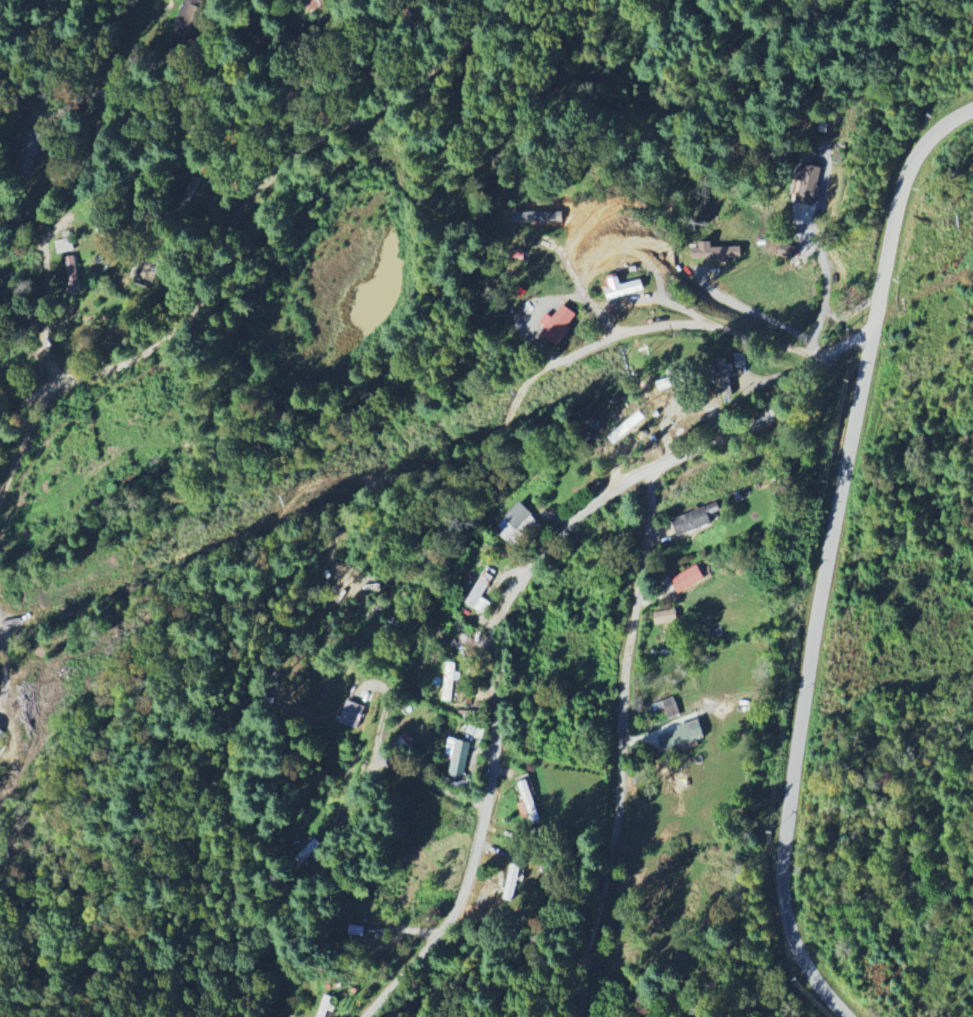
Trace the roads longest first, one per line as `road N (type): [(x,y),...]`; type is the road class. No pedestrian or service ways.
road 1 (residential): [(846,1016),(811,972),(781,889),(797,754),(904,195),(930,138),(972,114)]
road 2 (residential): [(878,319),(770,410),(576,523),(514,584),(495,623),(489,812),(463,897),(370,1016)]
road 3 (residential): [(46,610),(395,455),(443,464),(475,456),(542,379),(627,334),(680,325),(748,333),(791,346),(820,366)]
road 4 (residential): [(531,0),(409,94),(307,147),(233,240),(203,310),(186,329),(143,359),(67,378),(0,432)]
road 5 (residential): [(643,487),(646,560),(620,841),(587,1016)]
road 6 (residential): [(307,147),(254,0)]
road 7 (residential): [(558,219),(627,334)]
road 8 (residential): [(67,378),(49,348),(46,302),(0,278)]

